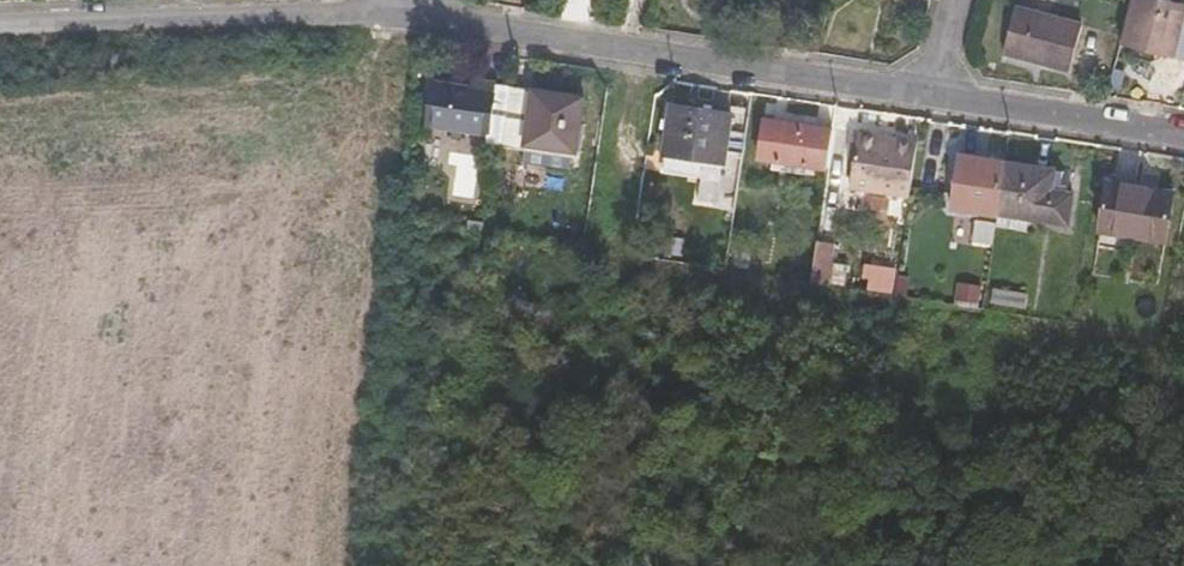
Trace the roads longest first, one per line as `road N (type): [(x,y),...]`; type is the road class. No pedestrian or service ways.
road 1 (residential): [(377,13),(931,102)]
road 2 (residential): [(0,31),(377,13)]
road 3 (residential): [(931,102),(1183,145)]

